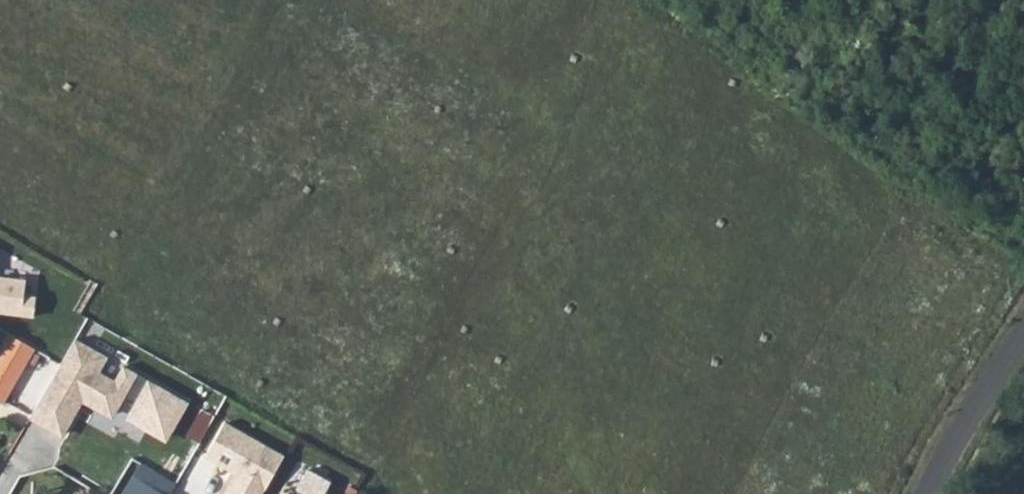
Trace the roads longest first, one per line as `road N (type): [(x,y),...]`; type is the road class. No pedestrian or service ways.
road 1 (unclassified): [(926,493),(1023,338)]

